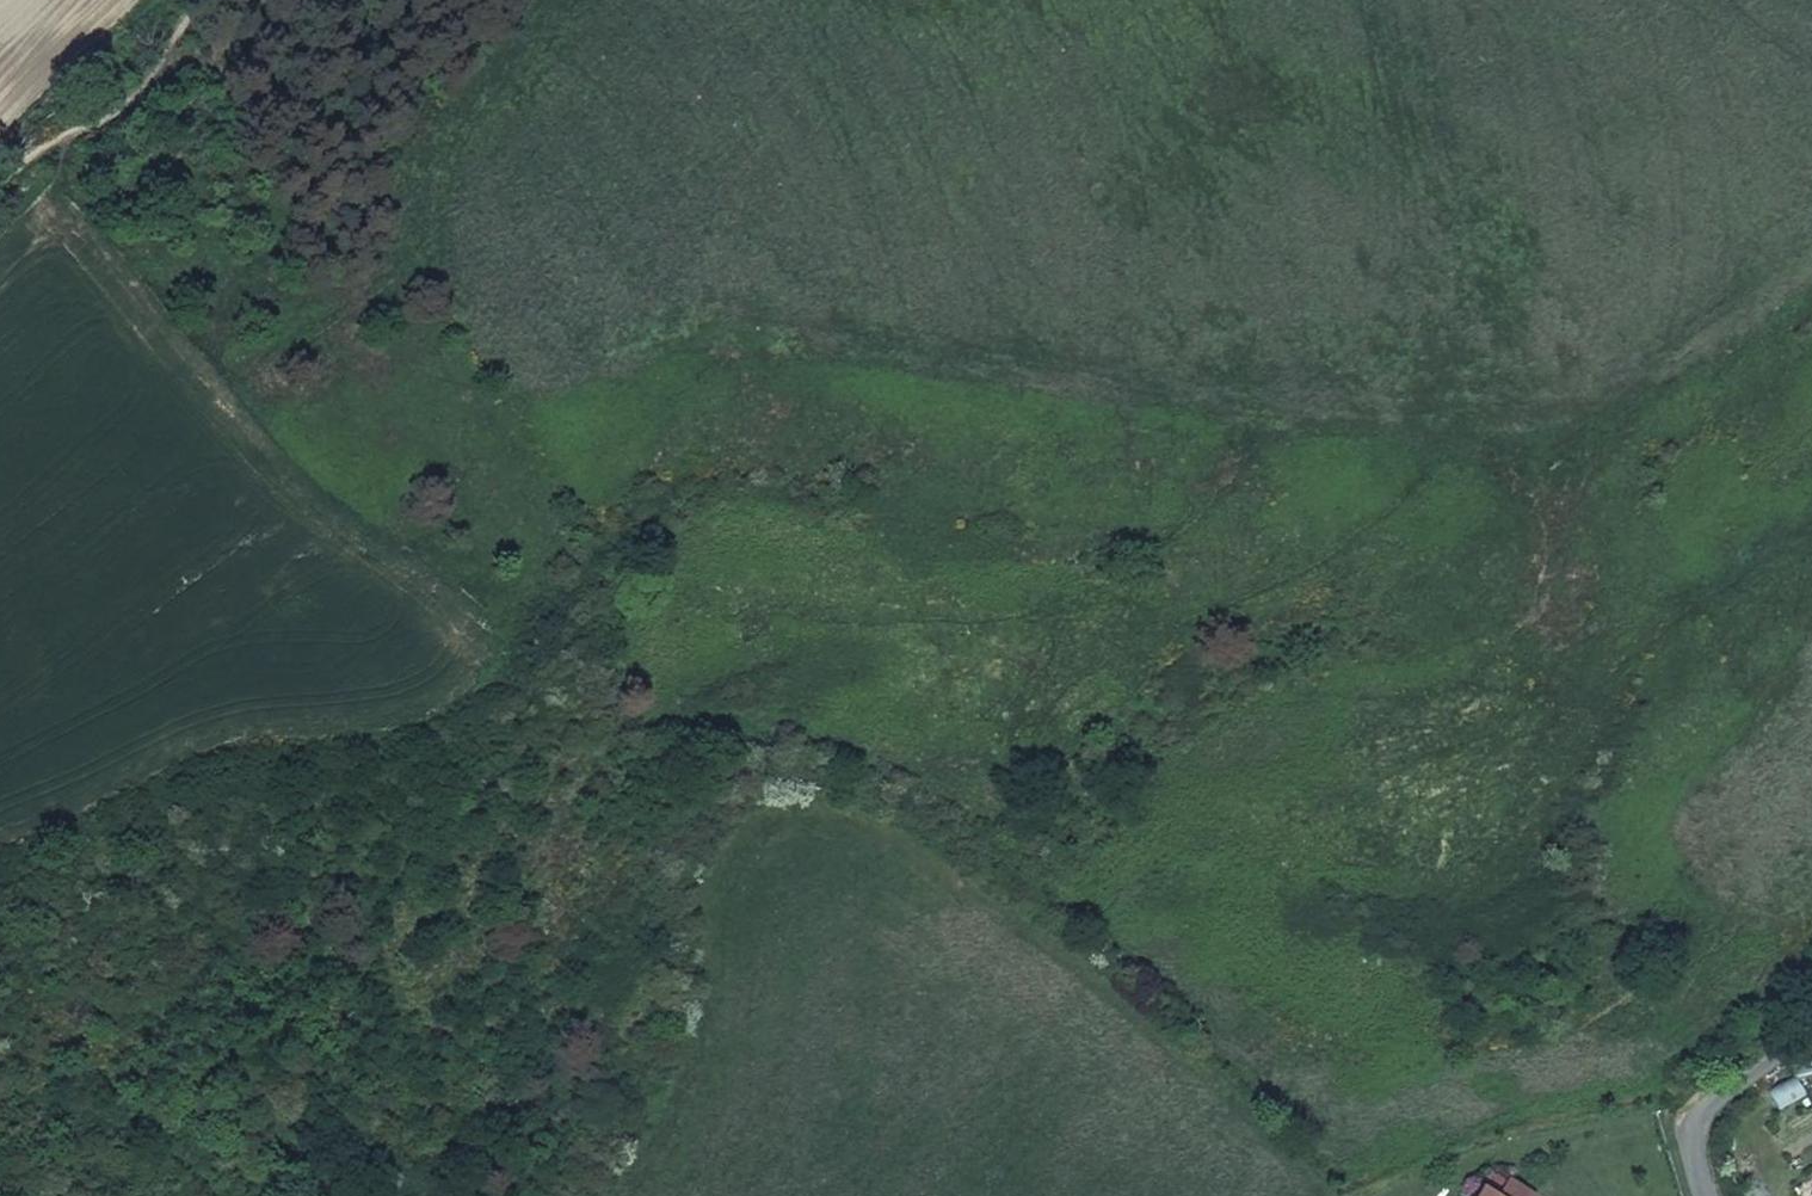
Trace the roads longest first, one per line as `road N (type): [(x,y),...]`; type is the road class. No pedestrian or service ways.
road 1 (track): [(0,197),(29,166),(143,93),(216,0)]
road 2 (unclassified): [(1706,1195),(1691,1144),(1698,1117),(1811,1025)]

